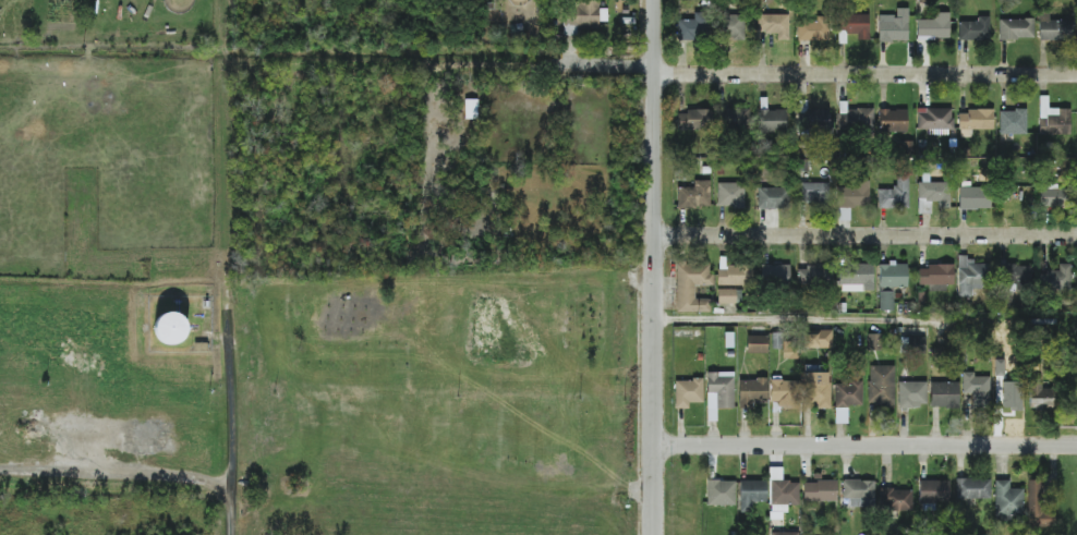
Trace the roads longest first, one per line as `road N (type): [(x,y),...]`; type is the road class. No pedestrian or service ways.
road 1 (residential): [(1076,75),(447,64)]
road 2 (residential): [(656,534),(652,0)]
road 3 (residential): [(1076,235),(654,232)]
road 4 (residential): [(1076,444),(655,447)]

